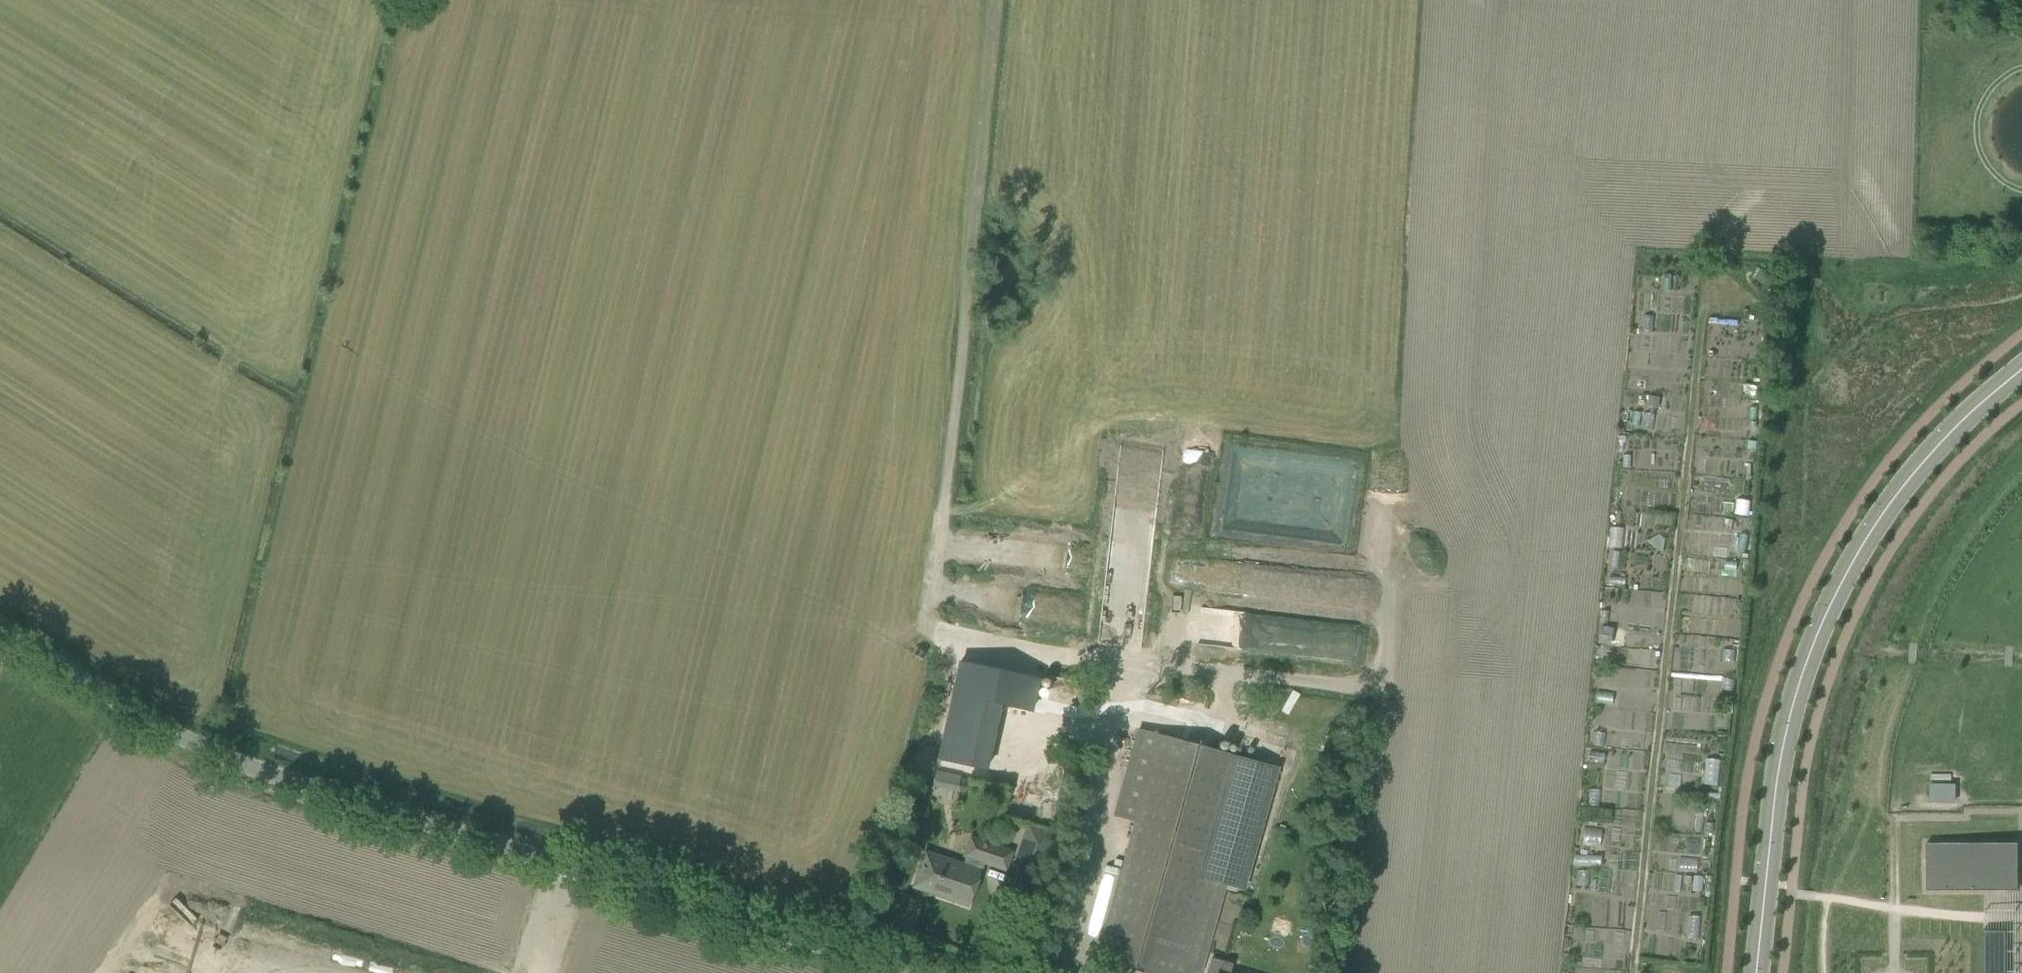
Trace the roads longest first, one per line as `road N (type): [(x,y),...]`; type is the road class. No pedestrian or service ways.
road 1 (unclassified): [(889,972),(267,773),(169,731),(0,626)]
road 2 (tertiary): [(1757,972),(1786,739),(1811,642),(1875,524),(1945,439),(2021,368)]

